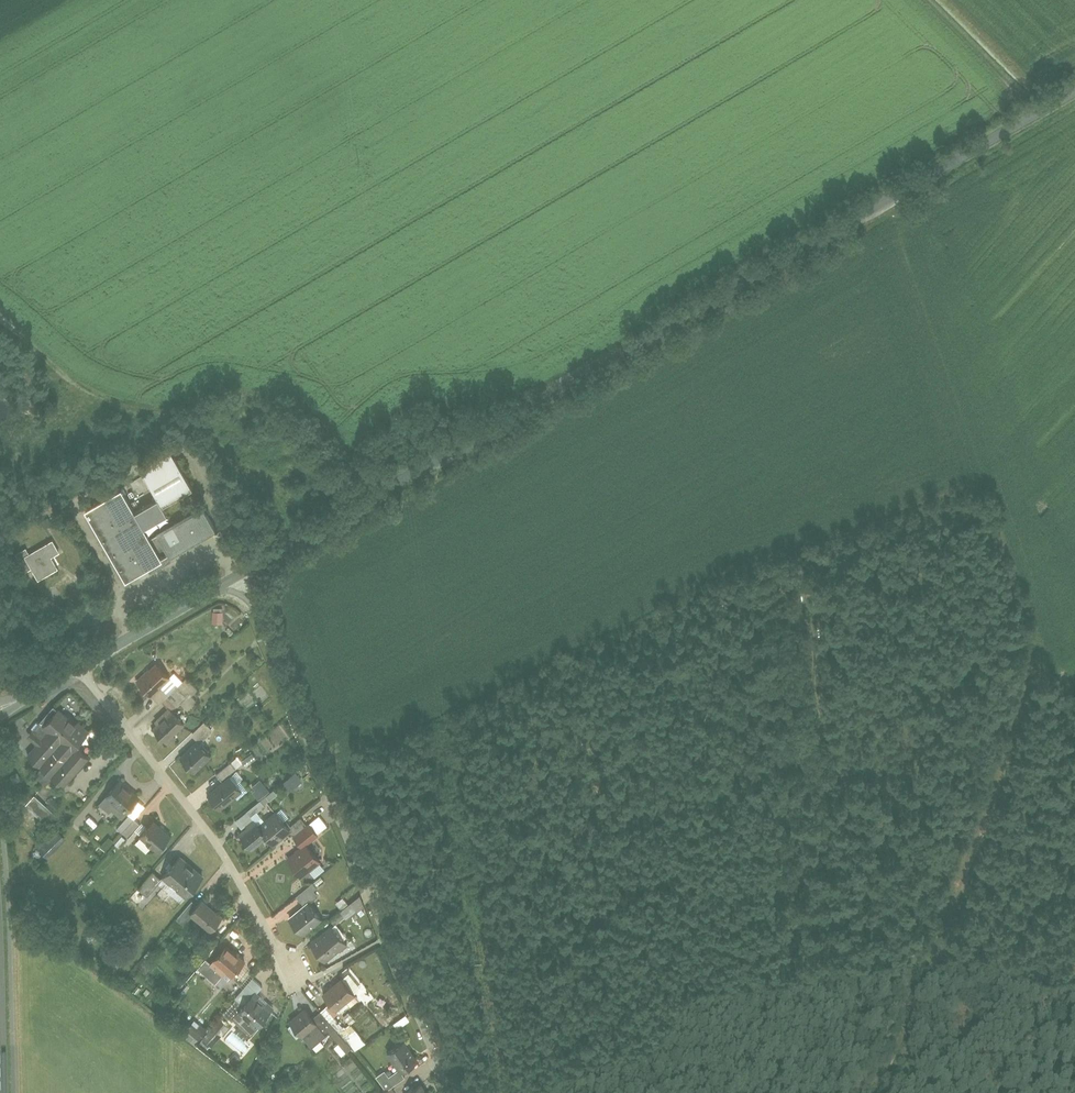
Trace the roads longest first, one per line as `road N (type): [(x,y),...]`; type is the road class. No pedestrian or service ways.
road 1 (residential): [(1074,83),(495,432),(244,573)]
road 2 (residential): [(455,1092),(244,573)]
road 3 (residential): [(78,668),(207,830),(296,973)]
road 4 (residential): [(244,573),(78,668)]

